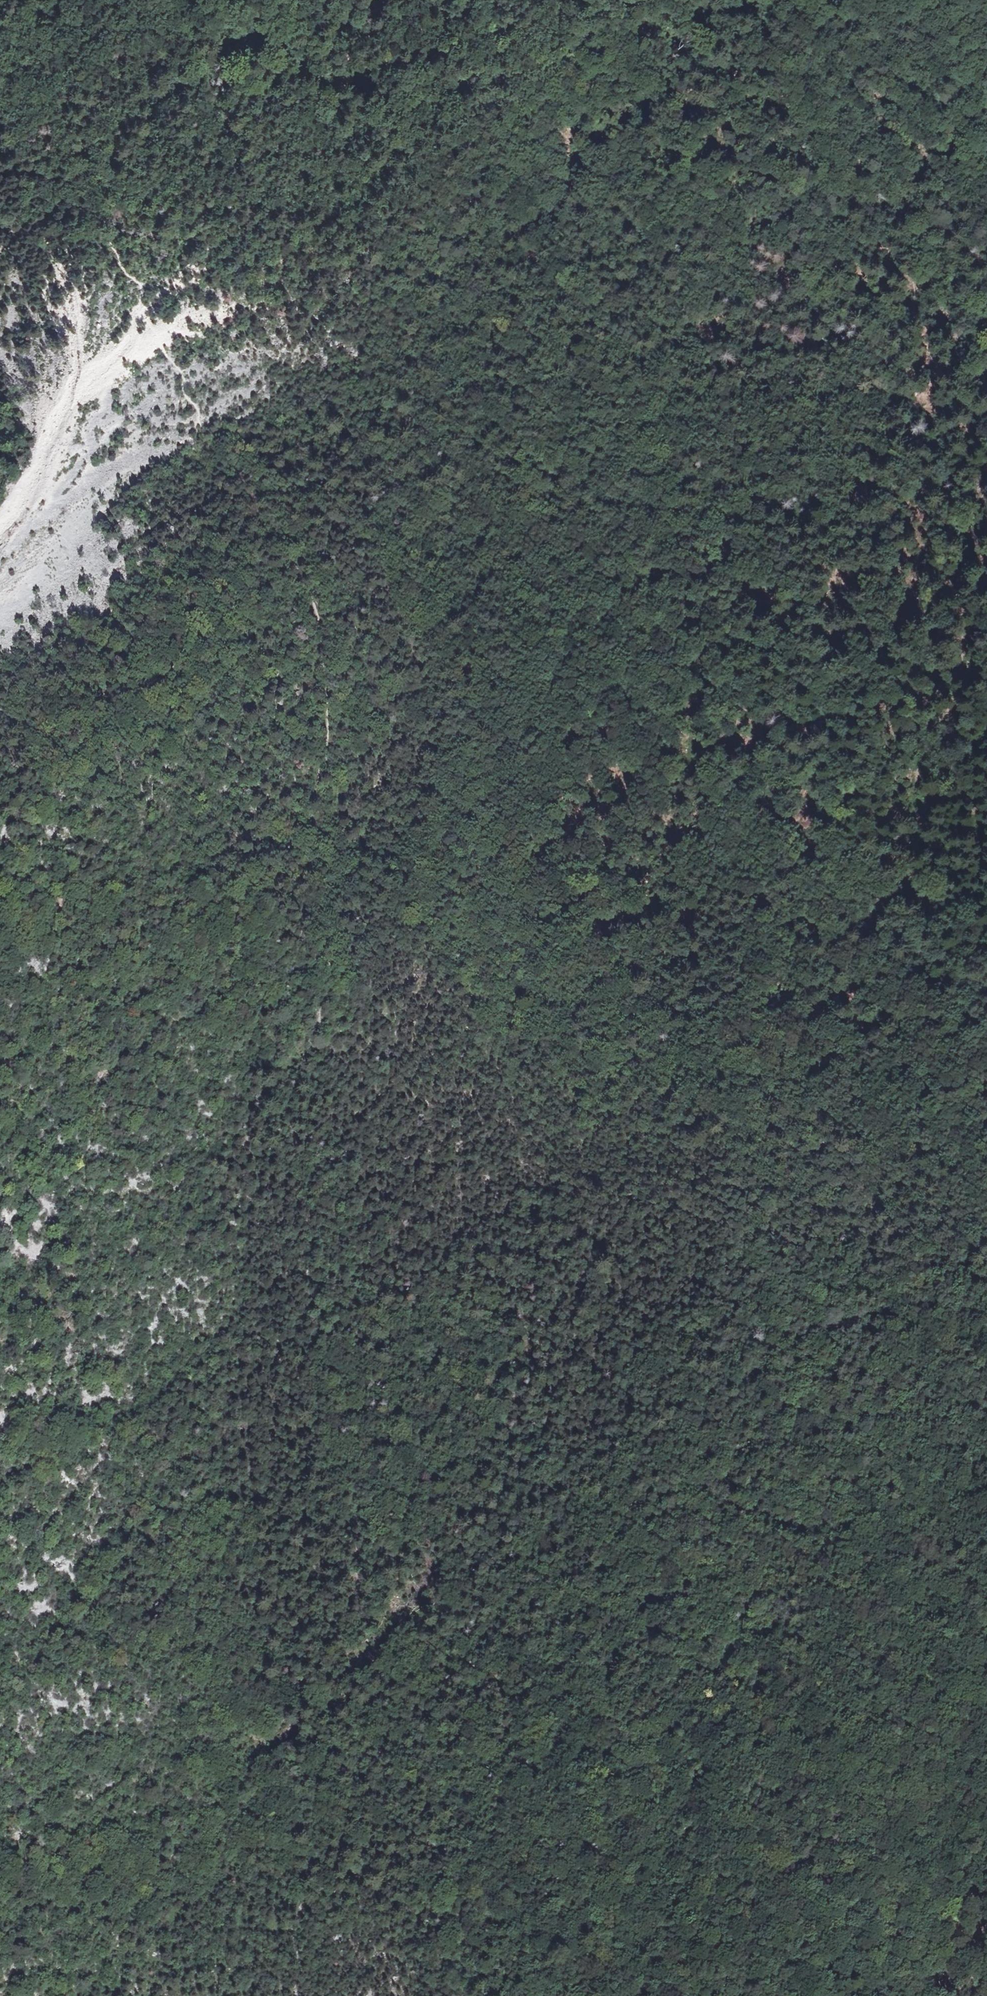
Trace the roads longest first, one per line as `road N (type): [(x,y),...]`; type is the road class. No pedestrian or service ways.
road 1 (track): [(764,0),(815,28),(906,43),(986,88)]

